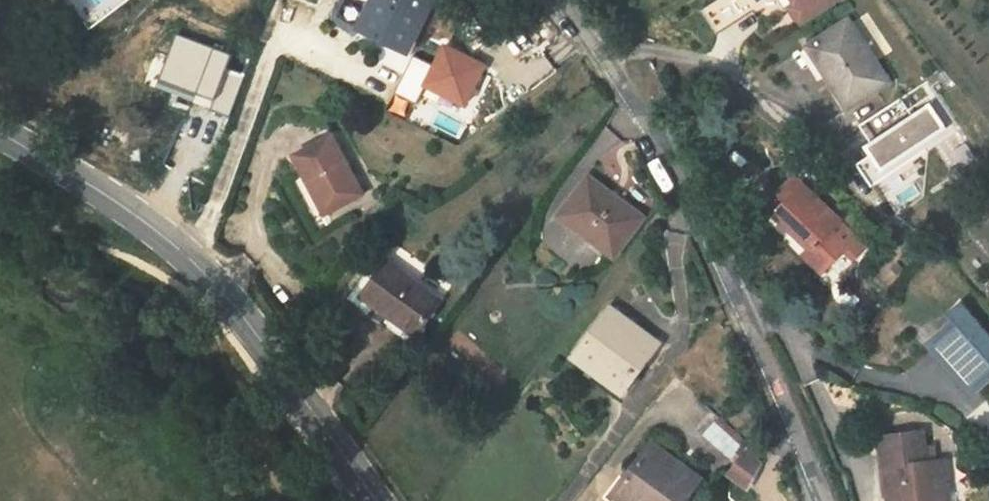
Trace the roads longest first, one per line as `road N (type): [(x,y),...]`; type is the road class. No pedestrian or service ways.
road 1 (residential): [(820,500),(688,205),(590,45),(545,0)]
road 2 (primary): [(0,133),(114,199),(200,270),(378,500)]

